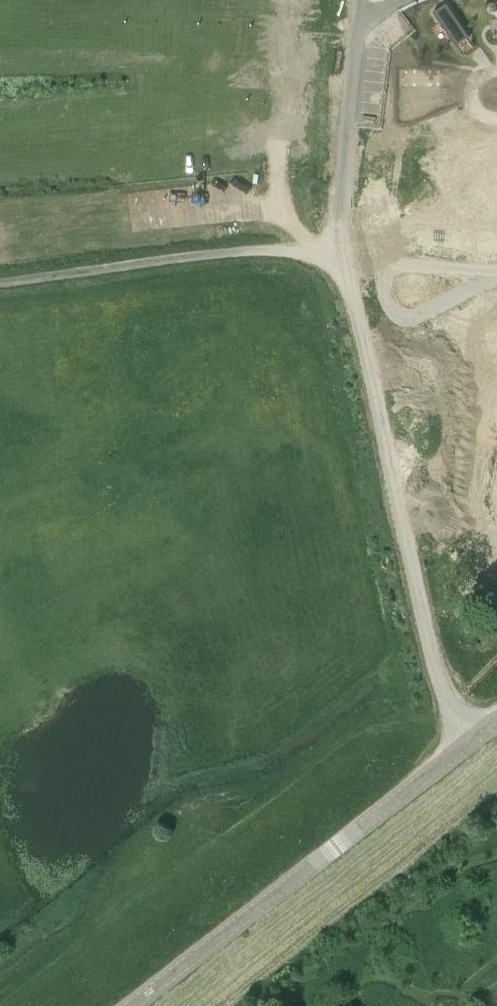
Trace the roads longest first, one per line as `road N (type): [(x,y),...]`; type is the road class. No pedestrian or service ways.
road 1 (unclassified): [(129,1005),(496,719)]
road 2 (track): [(316,249),(0,284)]

